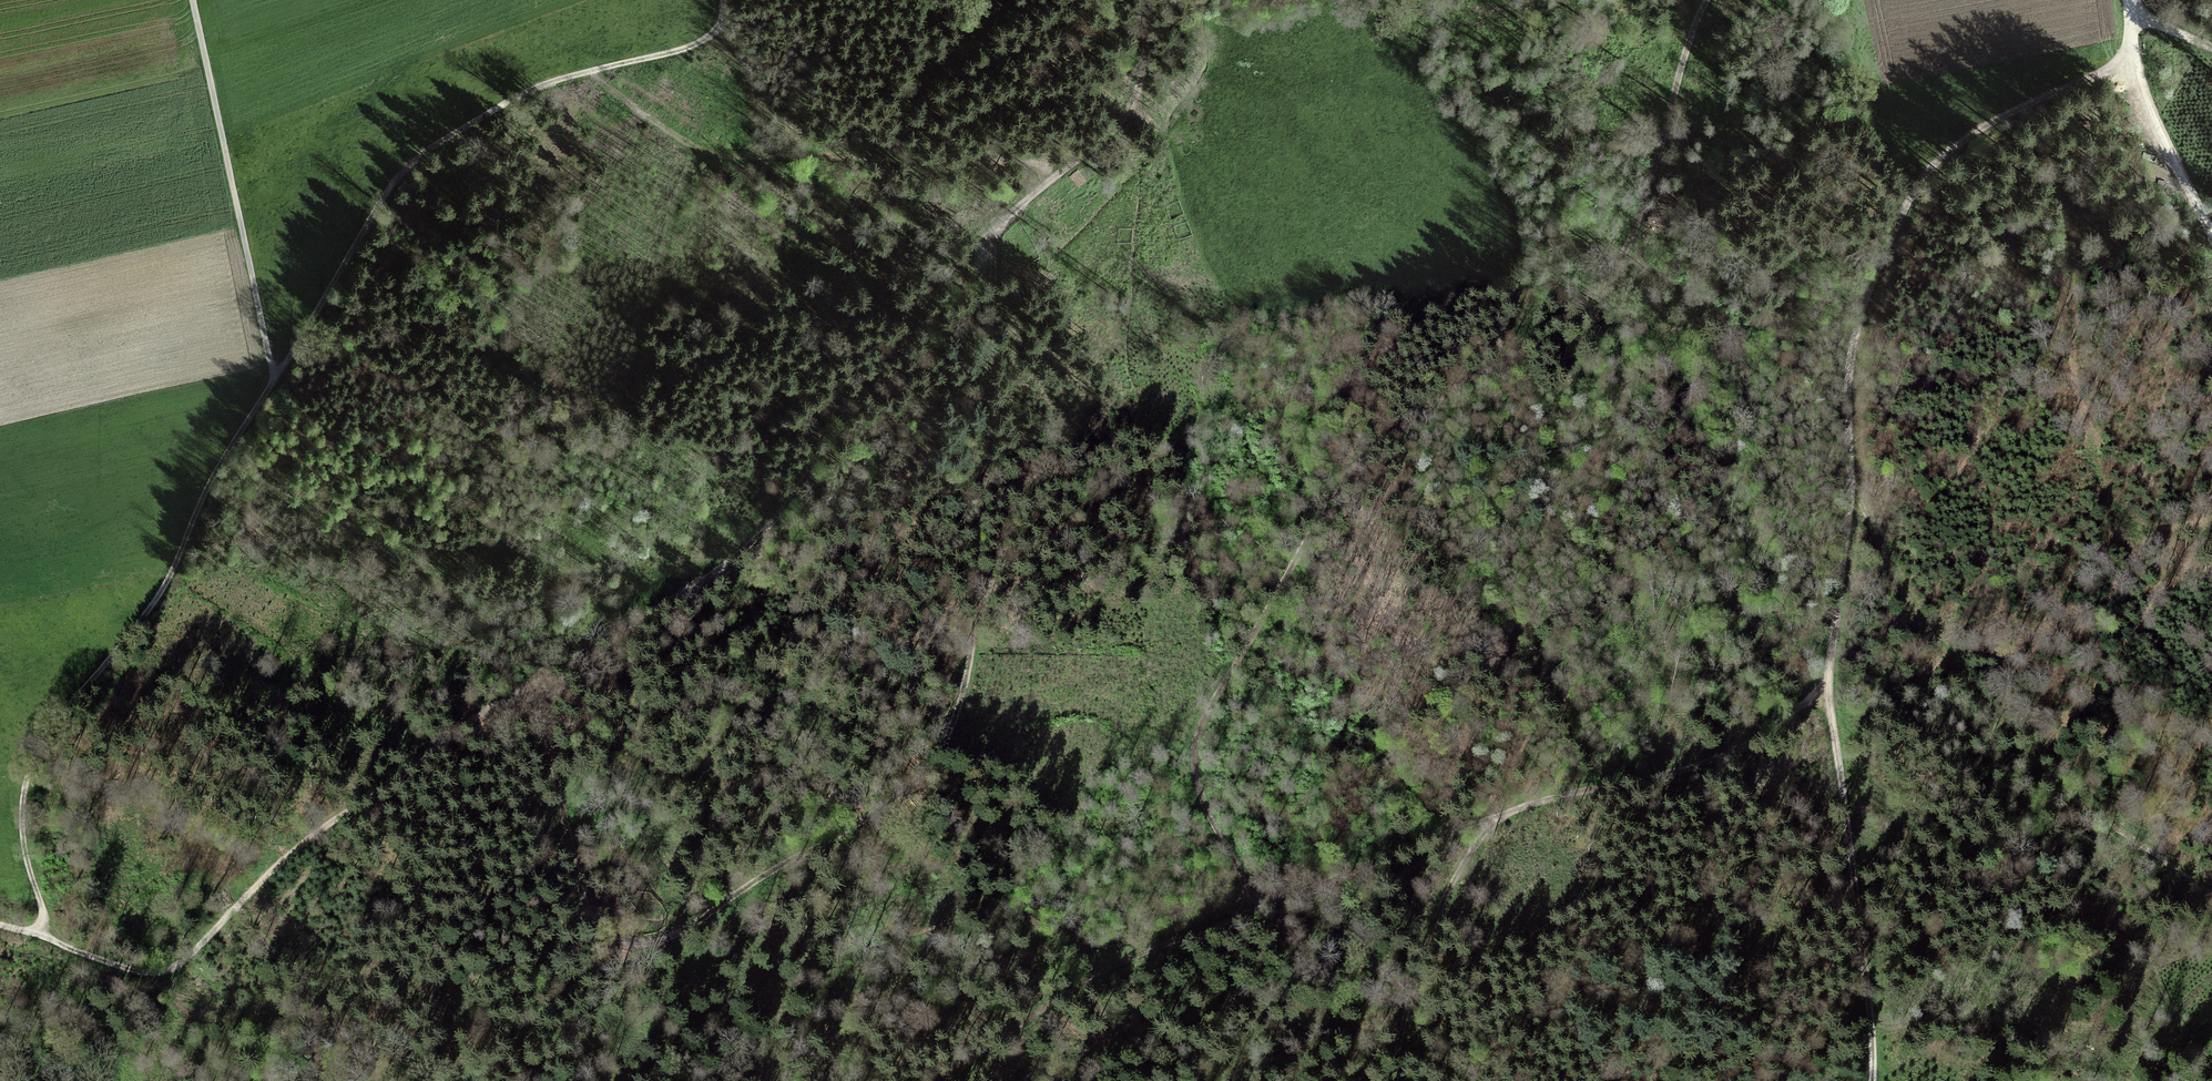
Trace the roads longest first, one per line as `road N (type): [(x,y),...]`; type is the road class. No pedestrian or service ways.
road 1 (track): [(48,936),(139,972),(175,968),(299,844),(486,711),(697,585),(768,530),(933,290),(1126,119),(1141,90),(1147,0)]
road 2 (track): [(532,686),(586,900),(619,944),(649,945),(683,933),(913,785),(948,736),(969,666),(993,316),(987,235)]
road 3 (track): [(2139,68),(2028,101),(1956,141),(1902,210),(1866,303),(1829,688),(1873,1080)]
road 4 (track): [(1711,0),(1697,22),(1616,268),(1350,475),(1199,719),(1191,775),(1255,906)]
road 5 (track): [(272,372),(168,573),(31,772),(24,841),(48,936)]
road 6 (track): [(724,0),(721,24),(698,43),(542,83),(431,149),(403,176),(272,372)]
road 7 (track): [(1255,906),(1538,801),(1717,760),(1829,688)]
road 8 (track): [(1853,488),(1921,620),(2035,769),(2211,893)]
road 9 (track): [(583,73),(716,153),(1070,167)]
road 10 (track): [(193,0),(272,372)]
road 11 (track): [(938,1080),(1098,975),(1255,906)]
road 12 (track): [(1381,1080),(1435,924),(1492,821)]
road 13 (track): [(2211,235),(2146,117),(2127,0)]

